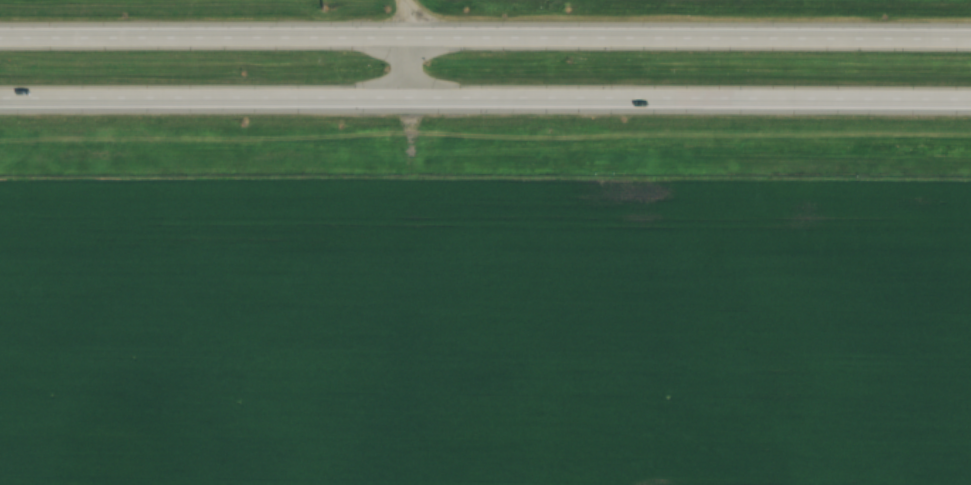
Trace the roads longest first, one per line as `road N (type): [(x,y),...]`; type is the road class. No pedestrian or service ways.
road 1 (primary): [(0,100),(970,103)]
road 2 (primary): [(970,38),(0,36)]

